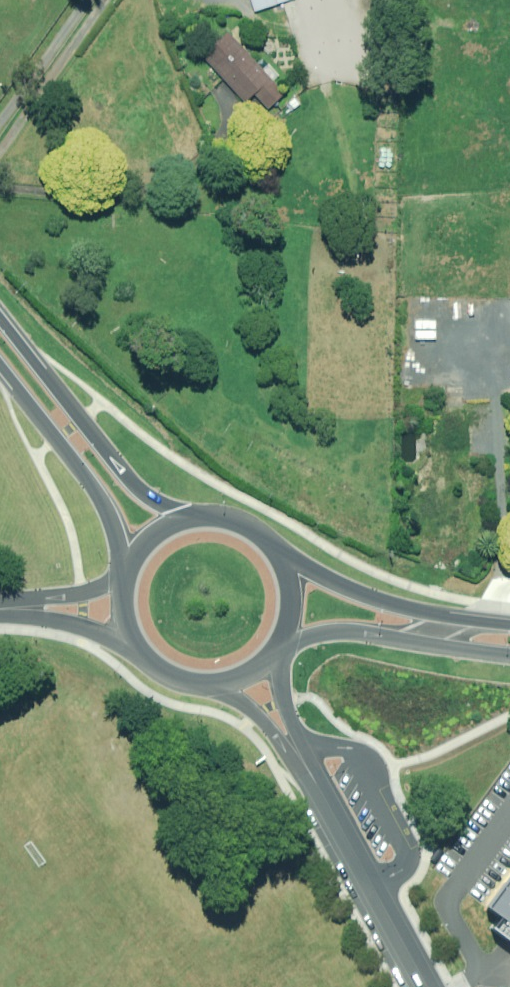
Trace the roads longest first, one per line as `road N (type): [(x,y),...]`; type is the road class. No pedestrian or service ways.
road 1 (secondary): [(0,318),(139,488),(194,515)]
road 2 (unclassified): [(428,986),(297,749)]
road 3 (secondary): [(125,574),(99,492),(0,363)]
road 4 (secondary): [(283,555),(393,606),(509,625)]
road 5 (secondary): [(509,656),(368,633),(284,643)]
road 6 (secondary): [(214,685),(176,679),(140,656),(124,611),(125,574)]

